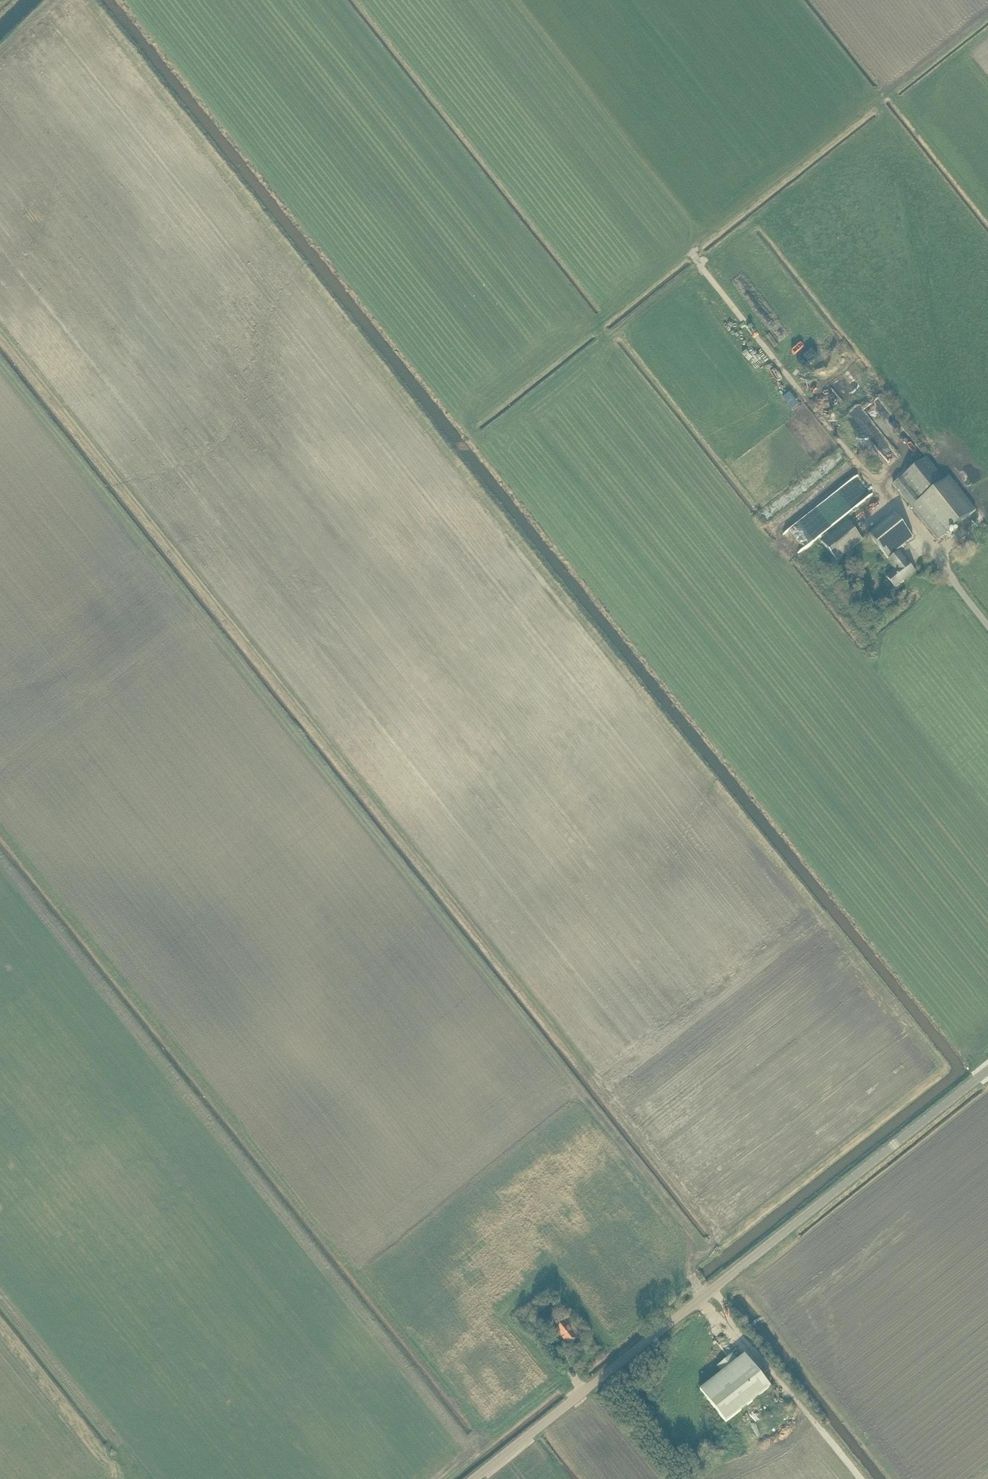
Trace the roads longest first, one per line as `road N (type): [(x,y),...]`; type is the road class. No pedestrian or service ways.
road 1 (unclassified): [(476,1478),(987,1073)]
road 2 (track): [(694,259),(947,574)]

